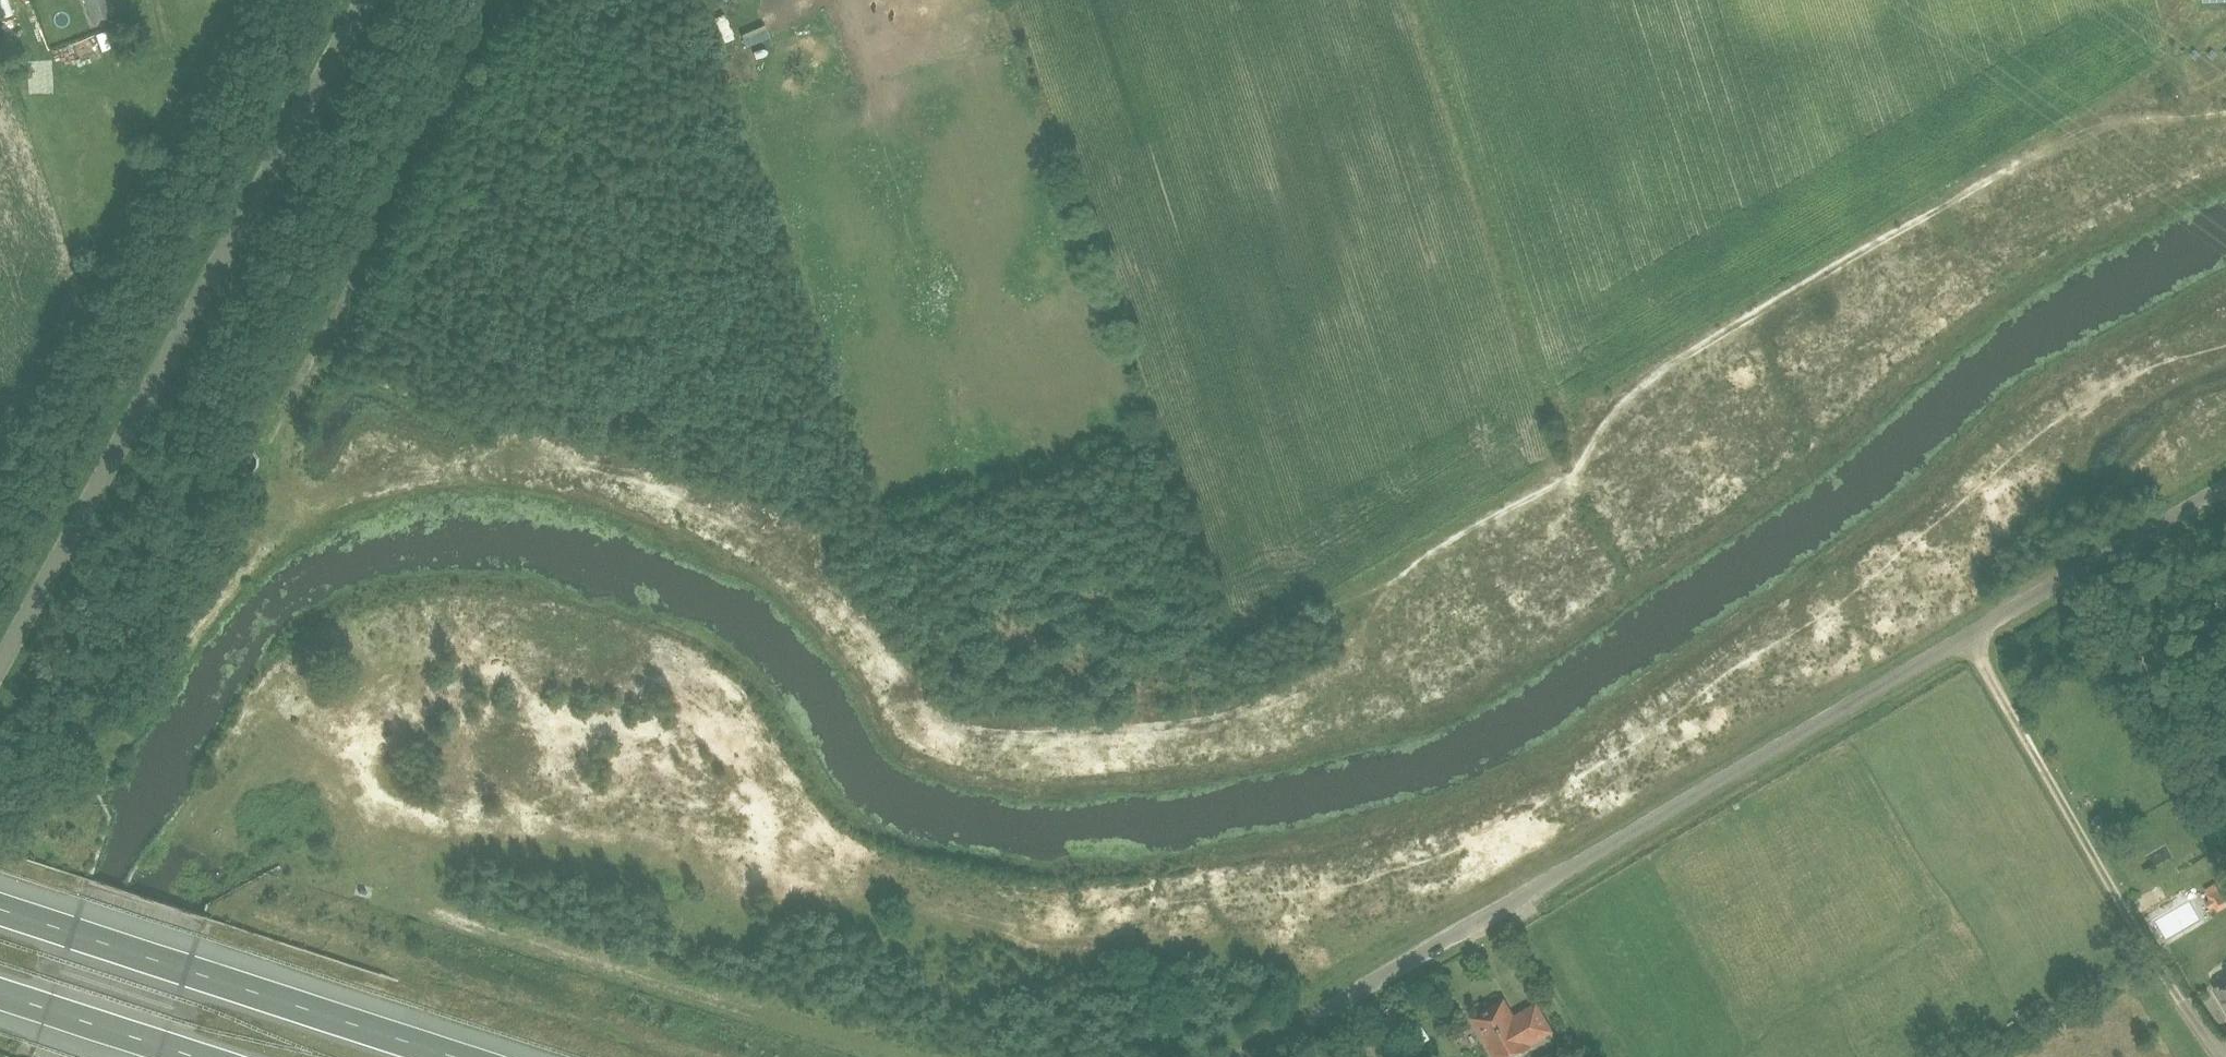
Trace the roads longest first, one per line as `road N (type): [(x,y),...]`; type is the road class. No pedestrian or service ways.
road 1 (unclassified): [(1250,1056),(2225,496)]
road 2 (unclassified): [(0,663),(371,0)]
road 3 (track): [(421,909),(899,1056)]
road 4 (track): [(1971,637),(2139,931),(2222,1056)]
road 5 (motorway): [(458,1056),(0,908)]
road 6 (track): [(266,442),(486,46)]
road 7 (motorway): [(0,993),(196,1056)]

